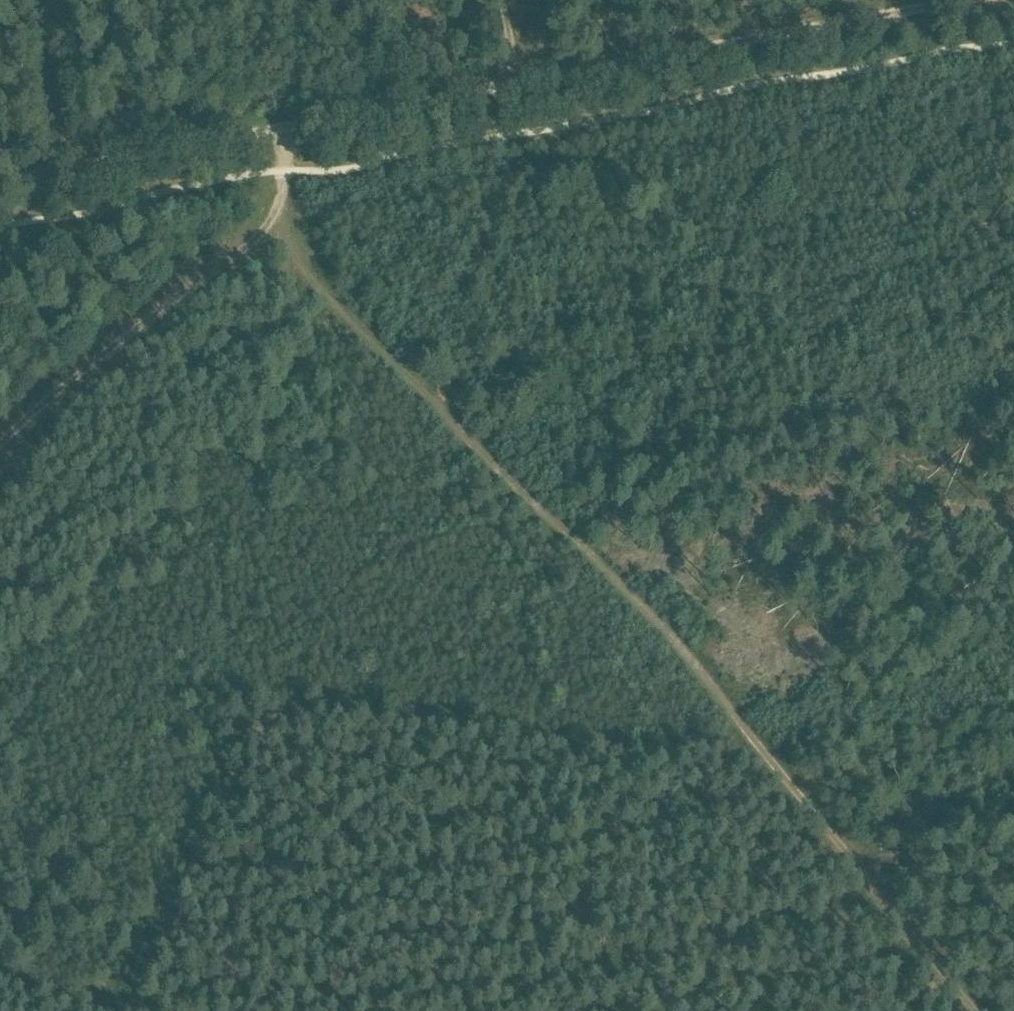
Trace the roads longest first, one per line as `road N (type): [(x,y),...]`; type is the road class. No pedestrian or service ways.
road 1 (track): [(280,128),(281,208),(289,246),(308,276),(522,485),(713,689),(984,1010)]
road 2 (track): [(0,180),(954,0)]
road 3 (track): [(281,208),(0,441)]

